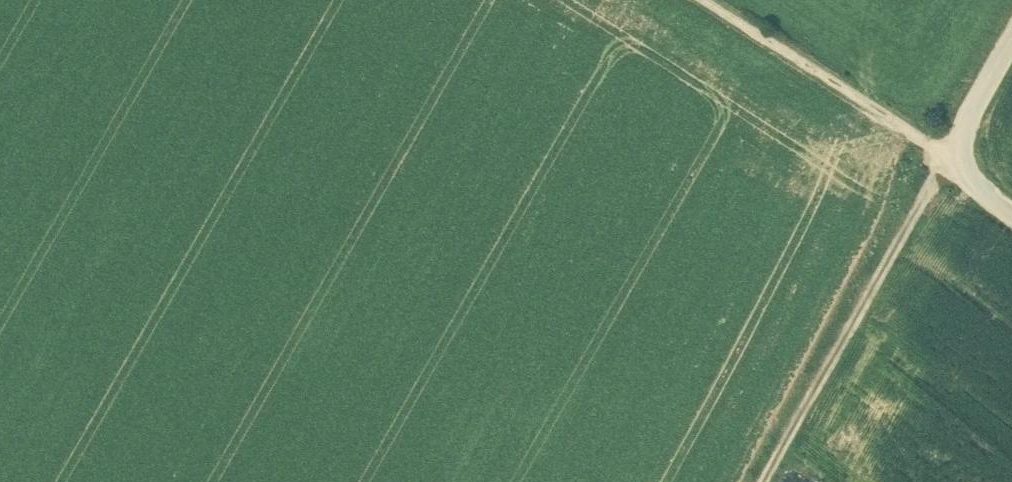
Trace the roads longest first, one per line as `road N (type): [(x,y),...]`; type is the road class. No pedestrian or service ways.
road 1 (track): [(764,481),(944,161)]
road 2 (track): [(707,0),(924,138),(944,161)]
road 3 (unclassified): [(944,161),(1011,35)]

